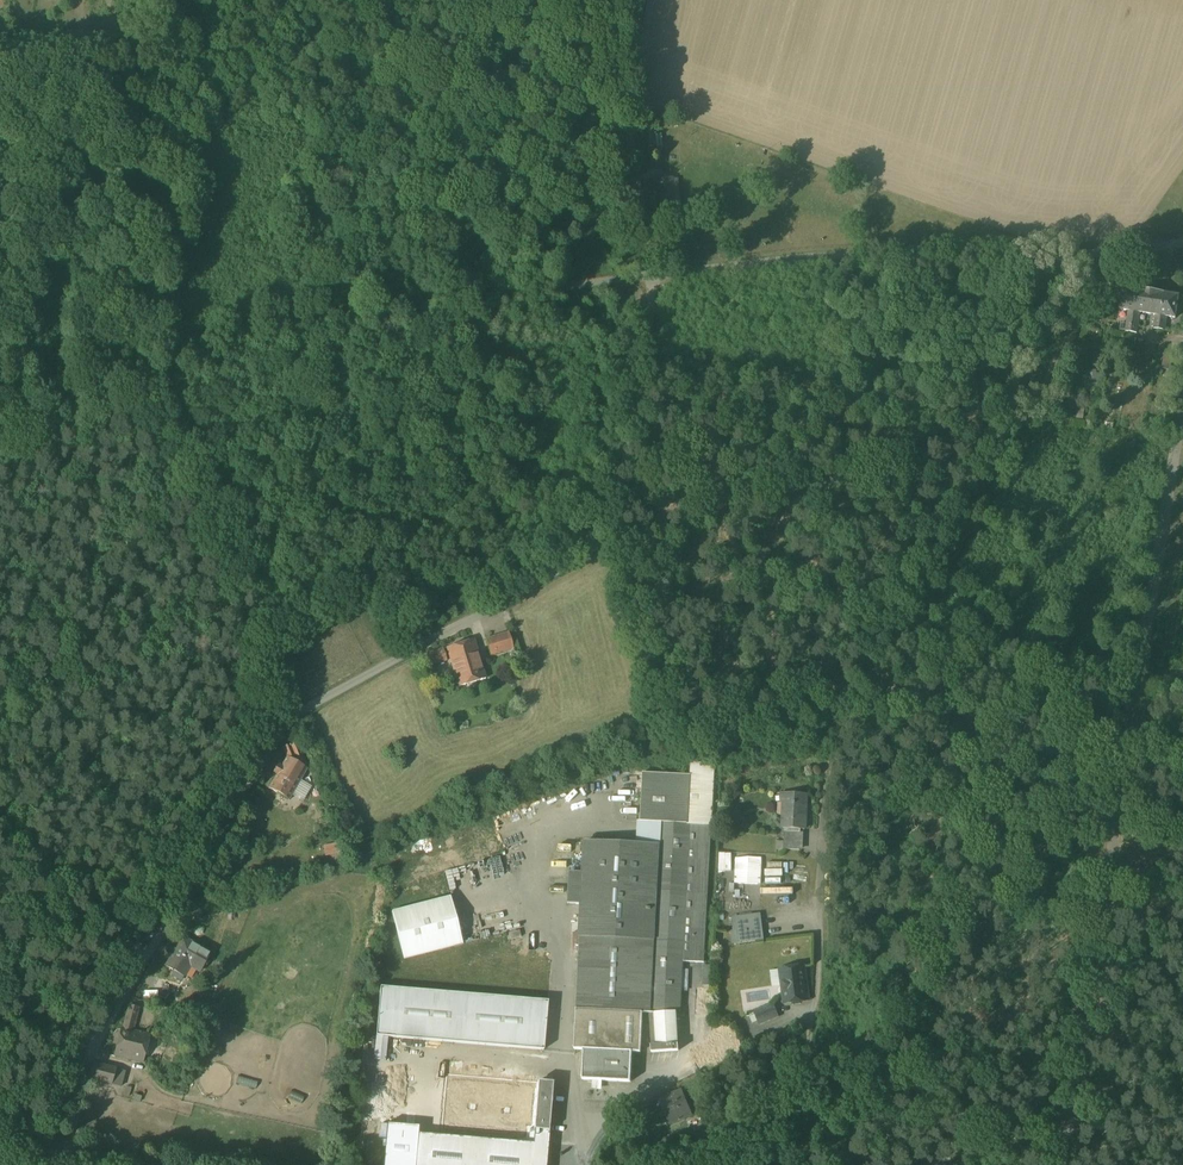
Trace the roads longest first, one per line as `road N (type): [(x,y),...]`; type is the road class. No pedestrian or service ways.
road 1 (unclassified): [(1182,243),(1117,251),(809,252),(652,276),(636,424),(595,542),(585,556),(307,708),(277,733),(38,1139)]
road 2 (track): [(801,1164),(807,1028),(818,995),(827,770),(1117,251)]
road 3 (unclassified): [(1069,1164),(1182,410)]
road 4 (track): [(652,276),(10,360)]
road 5 (track): [(1143,676),(595,542)]
road 6 (track): [(652,276),(628,112),(643,0)]
road 7 (track): [(136,75),(133,343)]
road 8 (unclassified): [(578,1164),(577,1153),(669,1065)]

